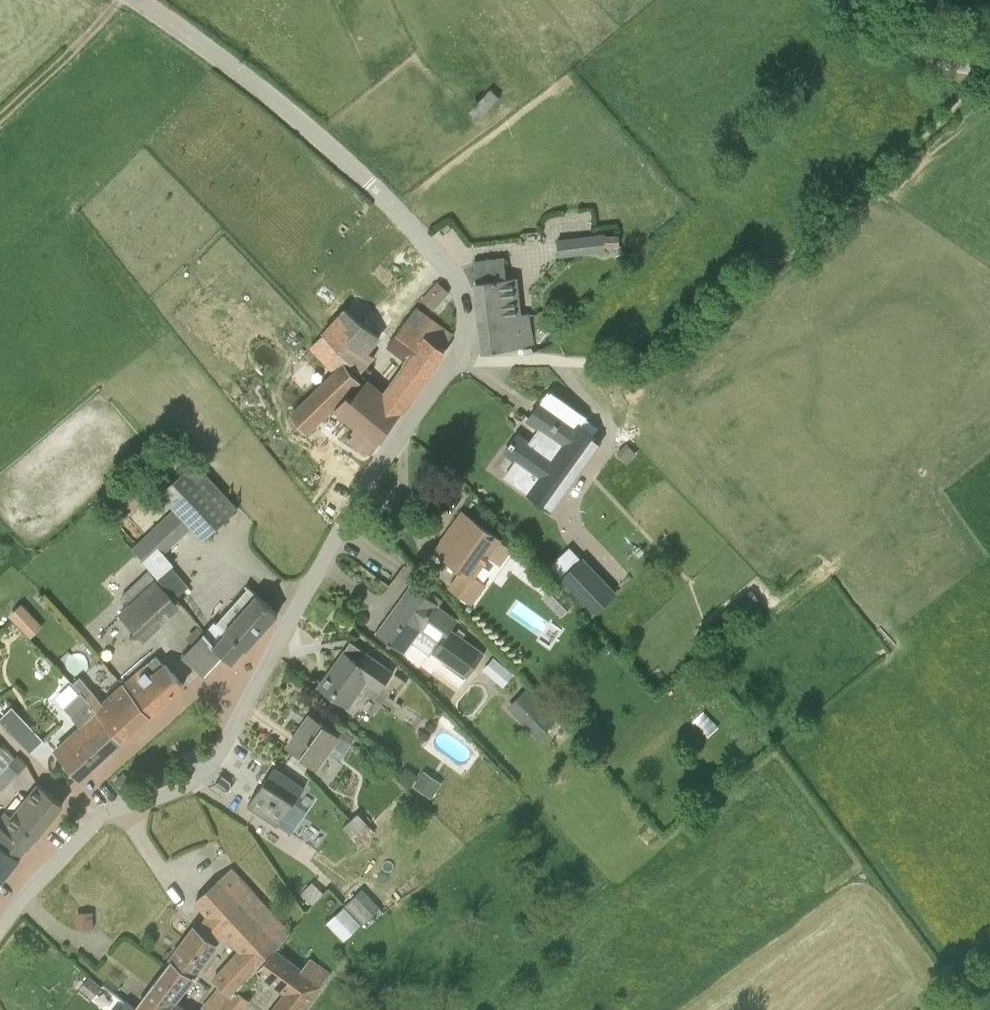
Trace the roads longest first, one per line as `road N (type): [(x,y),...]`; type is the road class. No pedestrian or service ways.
road 1 (residential): [(0,927),(97,819),(172,792),(210,764),(336,536),(455,357)]
road 2 (unclassified): [(455,357),(466,340),(466,305),(439,256),(315,133),(137,0)]
road 3 (residential): [(455,357),(599,363)]
road 4 (tertiary): [(989,46),(915,35),(859,0)]

